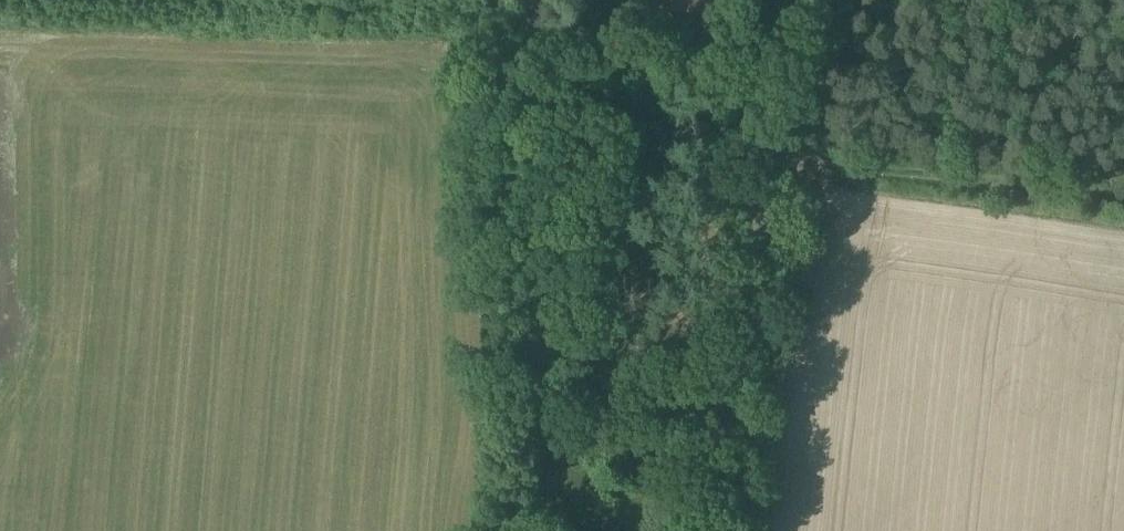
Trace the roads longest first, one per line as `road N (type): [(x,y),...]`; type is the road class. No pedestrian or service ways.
road 1 (unclassified): [(804,0),(756,530)]

